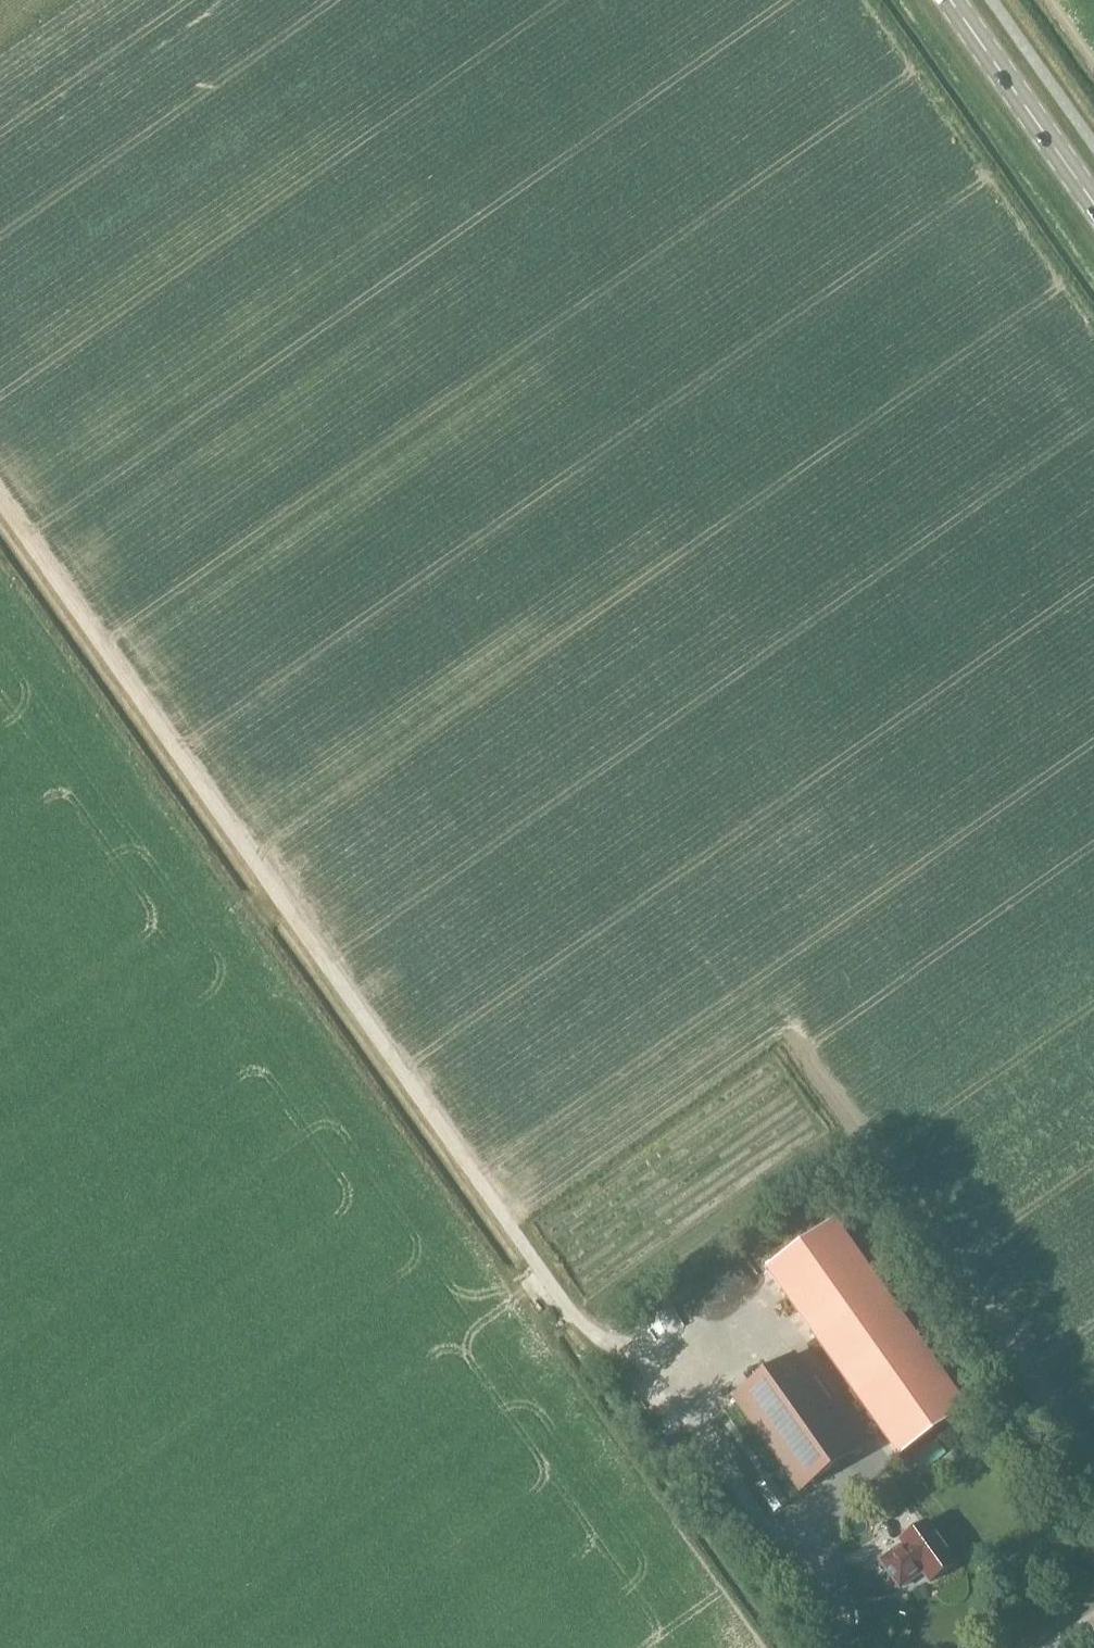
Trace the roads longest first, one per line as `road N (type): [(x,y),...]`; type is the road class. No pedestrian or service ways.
road 1 (primary): [(950,0),(1093,203)]

